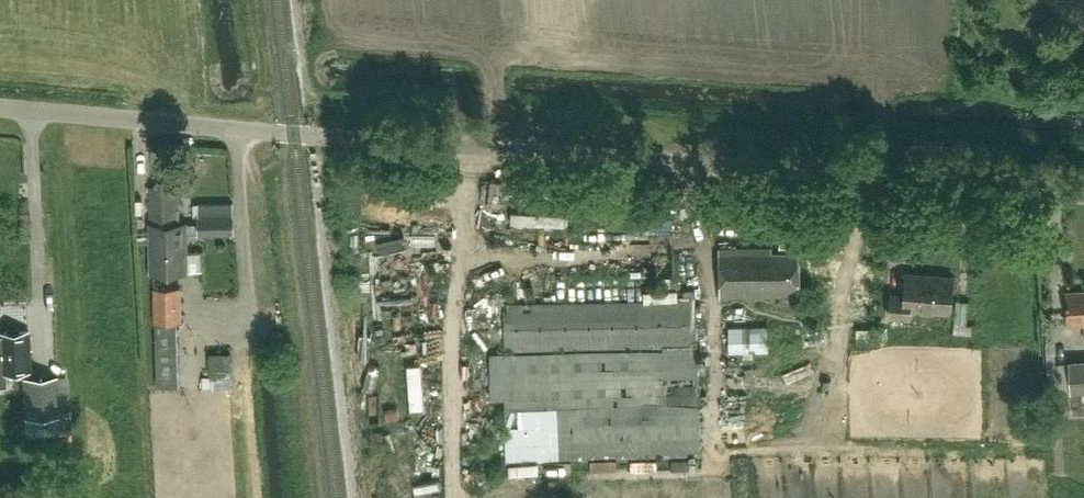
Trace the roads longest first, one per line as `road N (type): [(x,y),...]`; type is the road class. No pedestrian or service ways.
road 1 (unclassified): [(1083,197),(0,109)]

